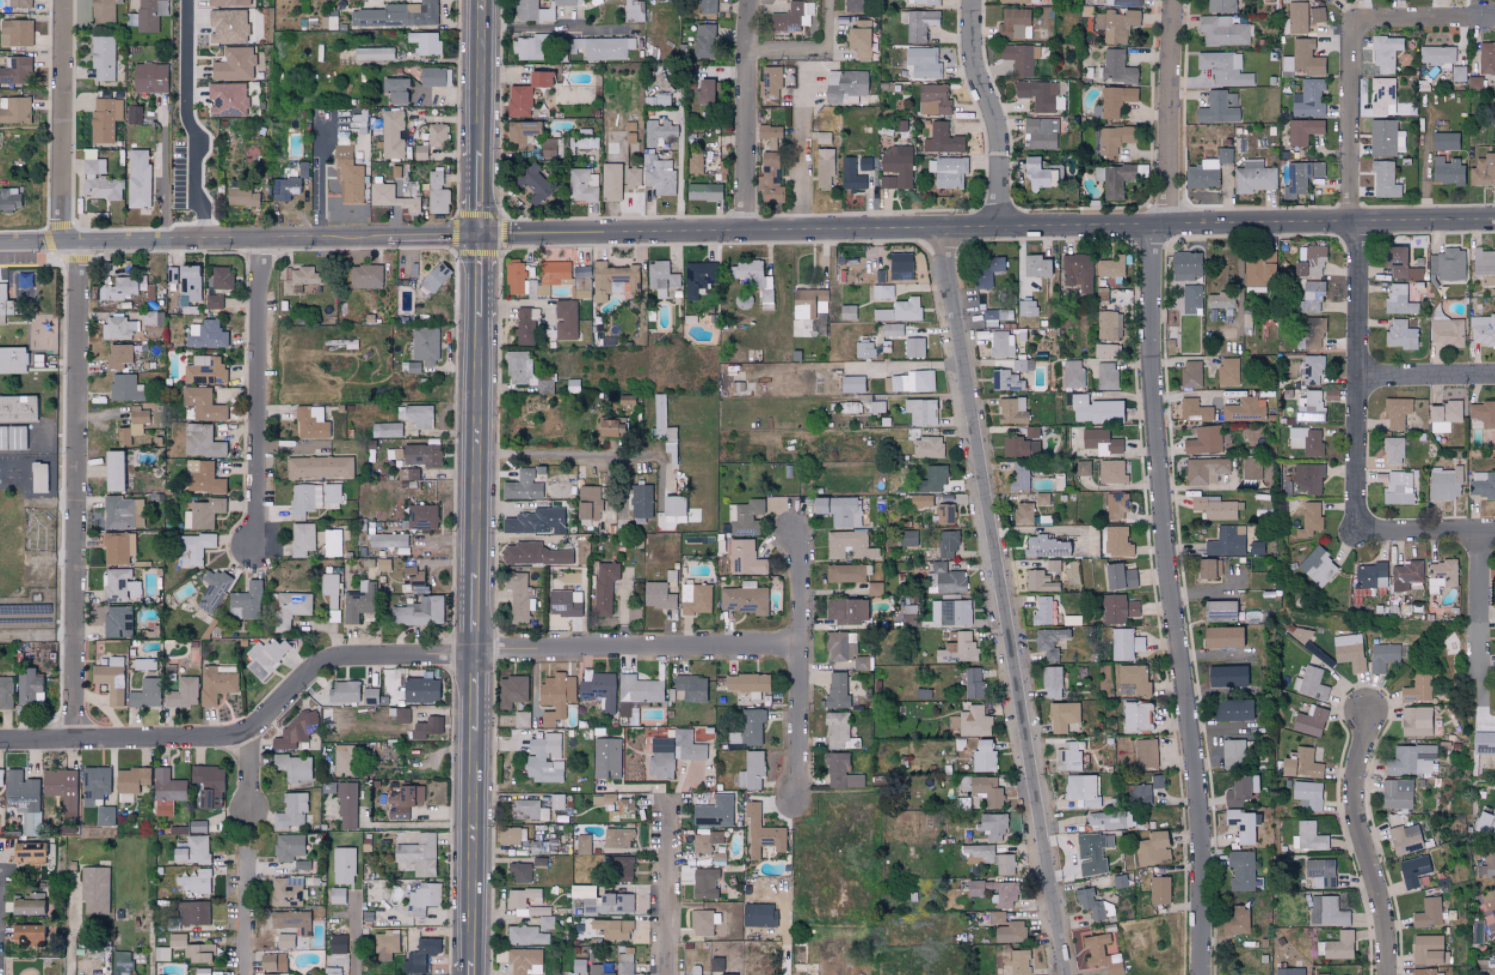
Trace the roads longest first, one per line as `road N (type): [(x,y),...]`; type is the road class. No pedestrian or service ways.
road 1 (residential): [(1066,974),(936,224)]
road 2 (residential): [(1202,974),(1206,829),(1173,604),(1153,346),(1153,220)]
road 3 (tertiary): [(483,236),(1153,220)]
road 4 (residential): [(0,740),(232,737),(261,724),(321,663),(339,656),(476,648)]
road 5 (residential): [(79,739),(84,242)]
road 6 (tertiary): [(84,242),(483,236)]
road 7 (residential): [(476,648),(800,645)]
road 8 (residential): [(1354,535),(1357,247),(1349,218)]
road 9 (residential): [(251,550),(263,240)]
road 10 (residential): [(800,802),(800,531)]
road 11 (residential): [(1388,974),(1376,888),(1354,821),(1368,713)]
road 12 (secondary): [(477,574),(481,318)]
road 13 (residential): [(59,242),(60,0)]
road 14 (residential): [(205,240),(185,112),(188,0)]
road 15 (secondary): [(472,962),(475,732)]
road 16 (residential): [(746,229),(753,0)]
road 17 (residential): [(999,222),(1002,151),(975,61),(975,0)]
road 18 (residential): [(1172,219),(1176,0)]
road 19 (residential): [(1349,218),(1351,47),(1359,29)]
road 20 (residential): [(478,463),(657,462)]
road 21 (tertiary): [(1172,219),(1349,218)]
road 22 (residential): [(666,974),(668,809)]
road 23 (secondary): [(484,152),(486,0)]
road 24 (tertiary): [(1349,218),(1494,217)]
road 25 (residential): [(1354,535),(1494,535)]
road 26 (residential): [(1358,376),(1494,374)]
road 27 (residential): [(1359,29),(1484,19)]
road 28 (residential): [(243,849),(243,974)]

